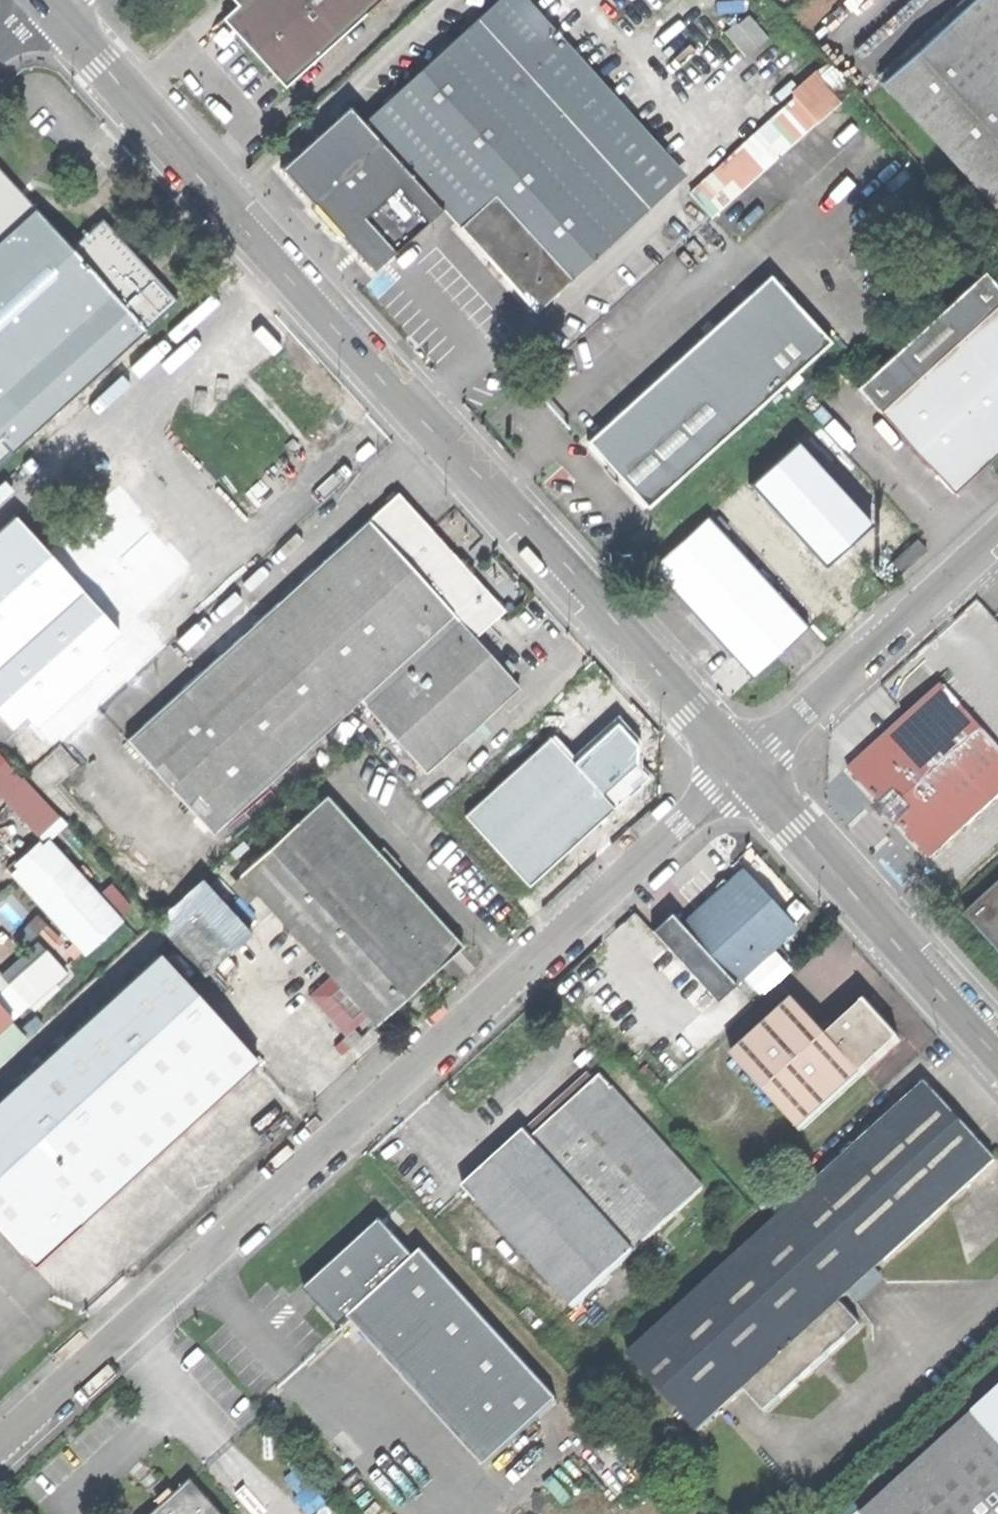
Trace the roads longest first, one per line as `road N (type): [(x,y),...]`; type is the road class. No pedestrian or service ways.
road 1 (unclassified): [(743,769),(49,1)]
road 2 (unclassified): [(743,769),(0,1445)]
road 3 (unclassified): [(997,1047),(743,769)]
road 4 (unclassified): [(997,537),(743,769)]

